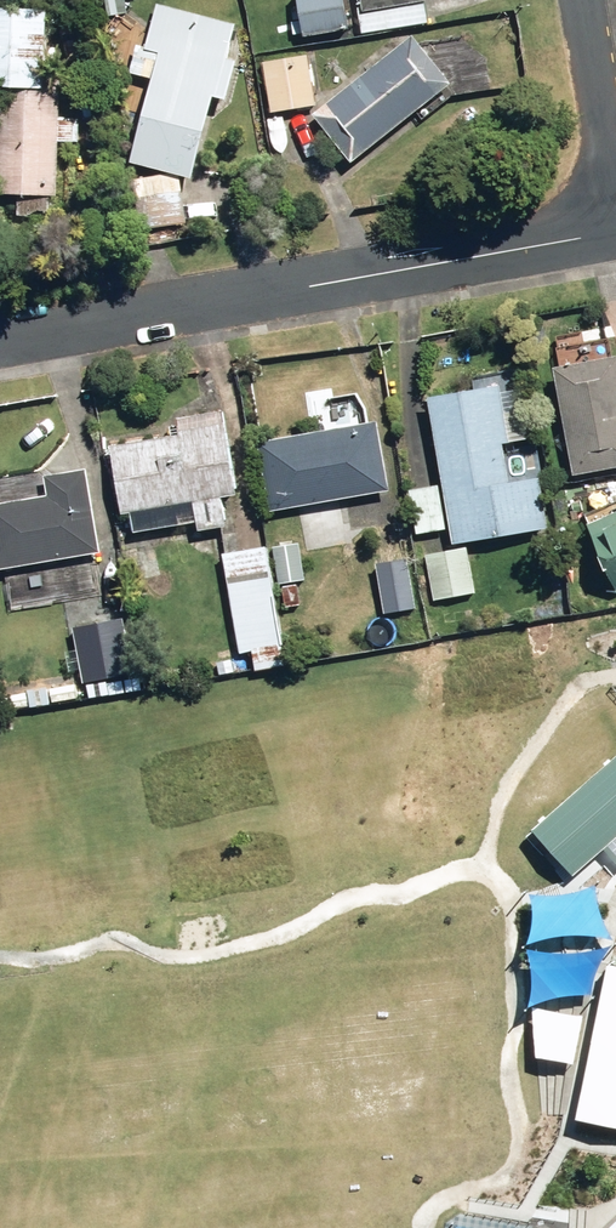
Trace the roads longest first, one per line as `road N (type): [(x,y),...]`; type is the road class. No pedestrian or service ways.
road 1 (residential): [(0,346),(615,226)]
road 2 (residential): [(579,0),(615,214)]

